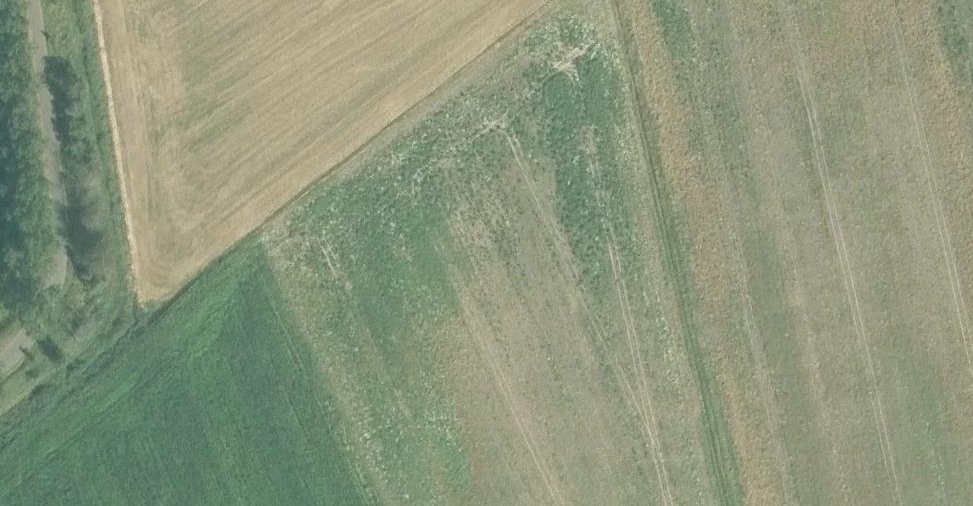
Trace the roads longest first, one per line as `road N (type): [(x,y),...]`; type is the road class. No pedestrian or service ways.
road 1 (unclassified): [(0,342),(63,278),(33,0)]

